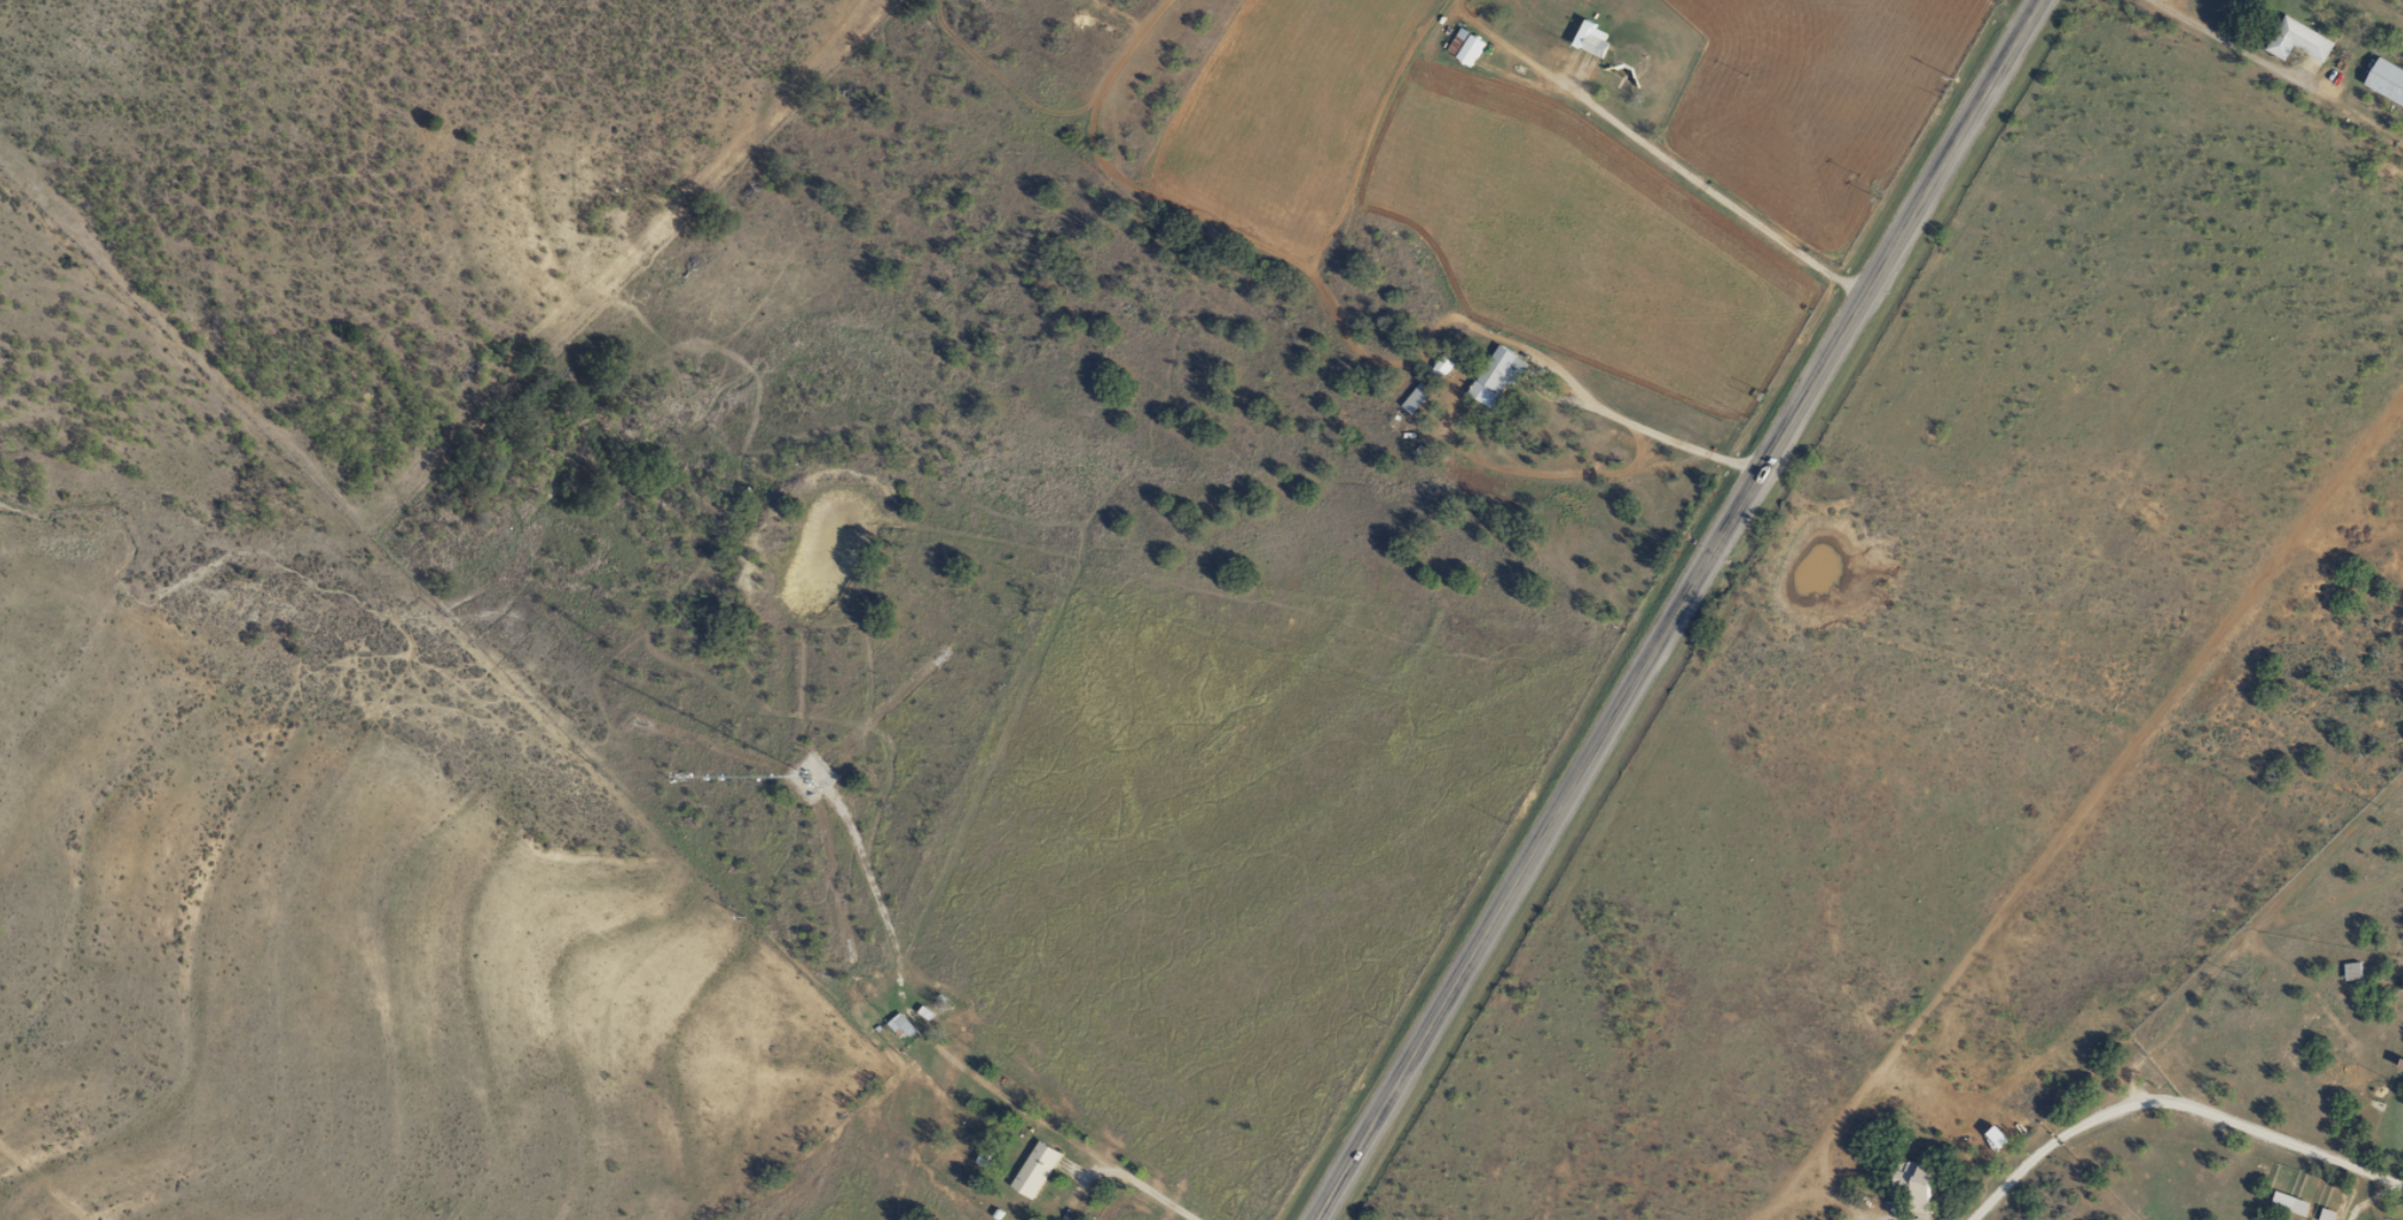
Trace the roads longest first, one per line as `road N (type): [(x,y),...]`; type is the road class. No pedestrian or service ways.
road 1 (primary): [(1314,1219),(2033,0)]

